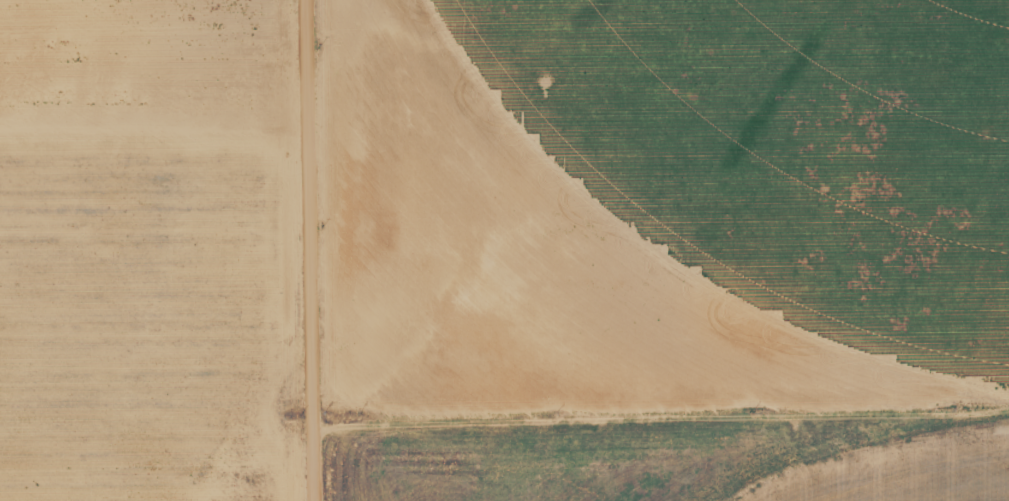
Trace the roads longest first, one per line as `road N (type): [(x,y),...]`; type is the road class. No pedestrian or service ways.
road 1 (residential): [(333,434),(1008,429)]
road 2 (residential): [(333,500),(333,434),(317,409),(314,0)]
road 3 (residential): [(943,0),(945,429)]

